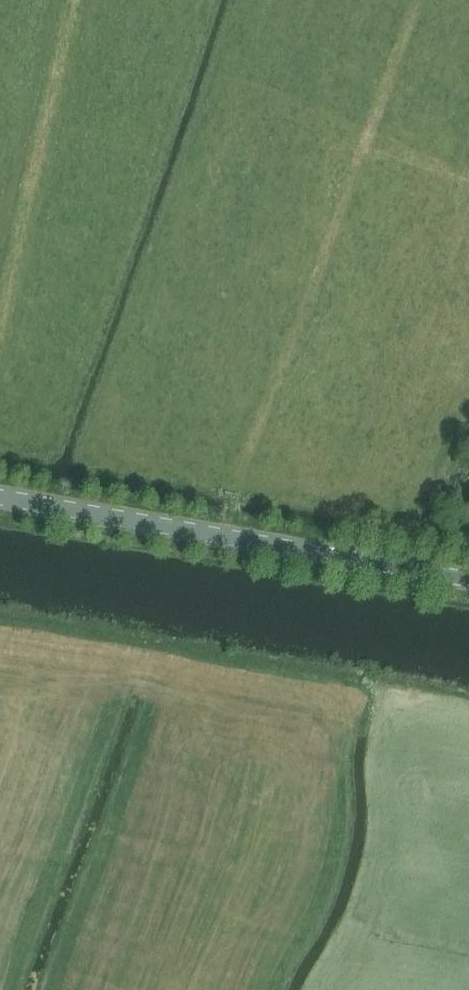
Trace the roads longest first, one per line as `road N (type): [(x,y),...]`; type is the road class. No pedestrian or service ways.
road 1 (tertiary): [(468,575),(0,494)]

